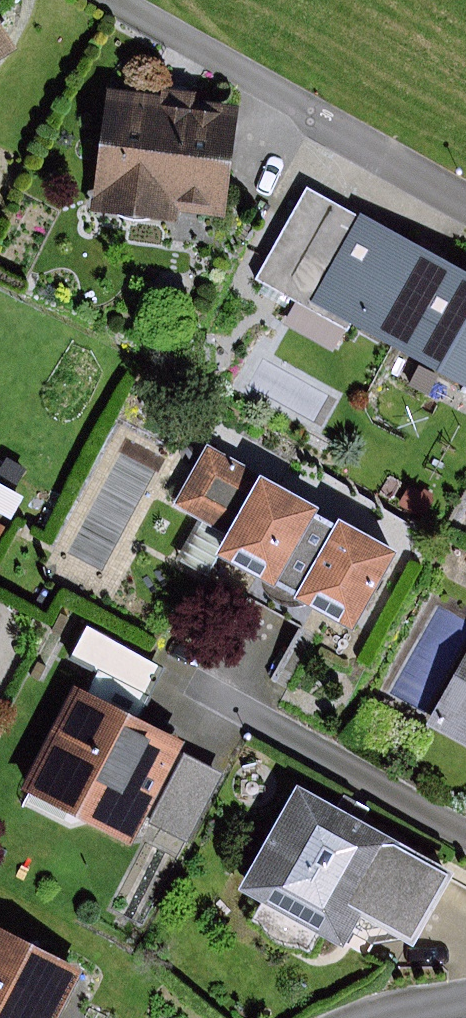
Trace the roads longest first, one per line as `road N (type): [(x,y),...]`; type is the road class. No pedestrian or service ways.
road 1 (residential): [(465,201),(112,0)]

